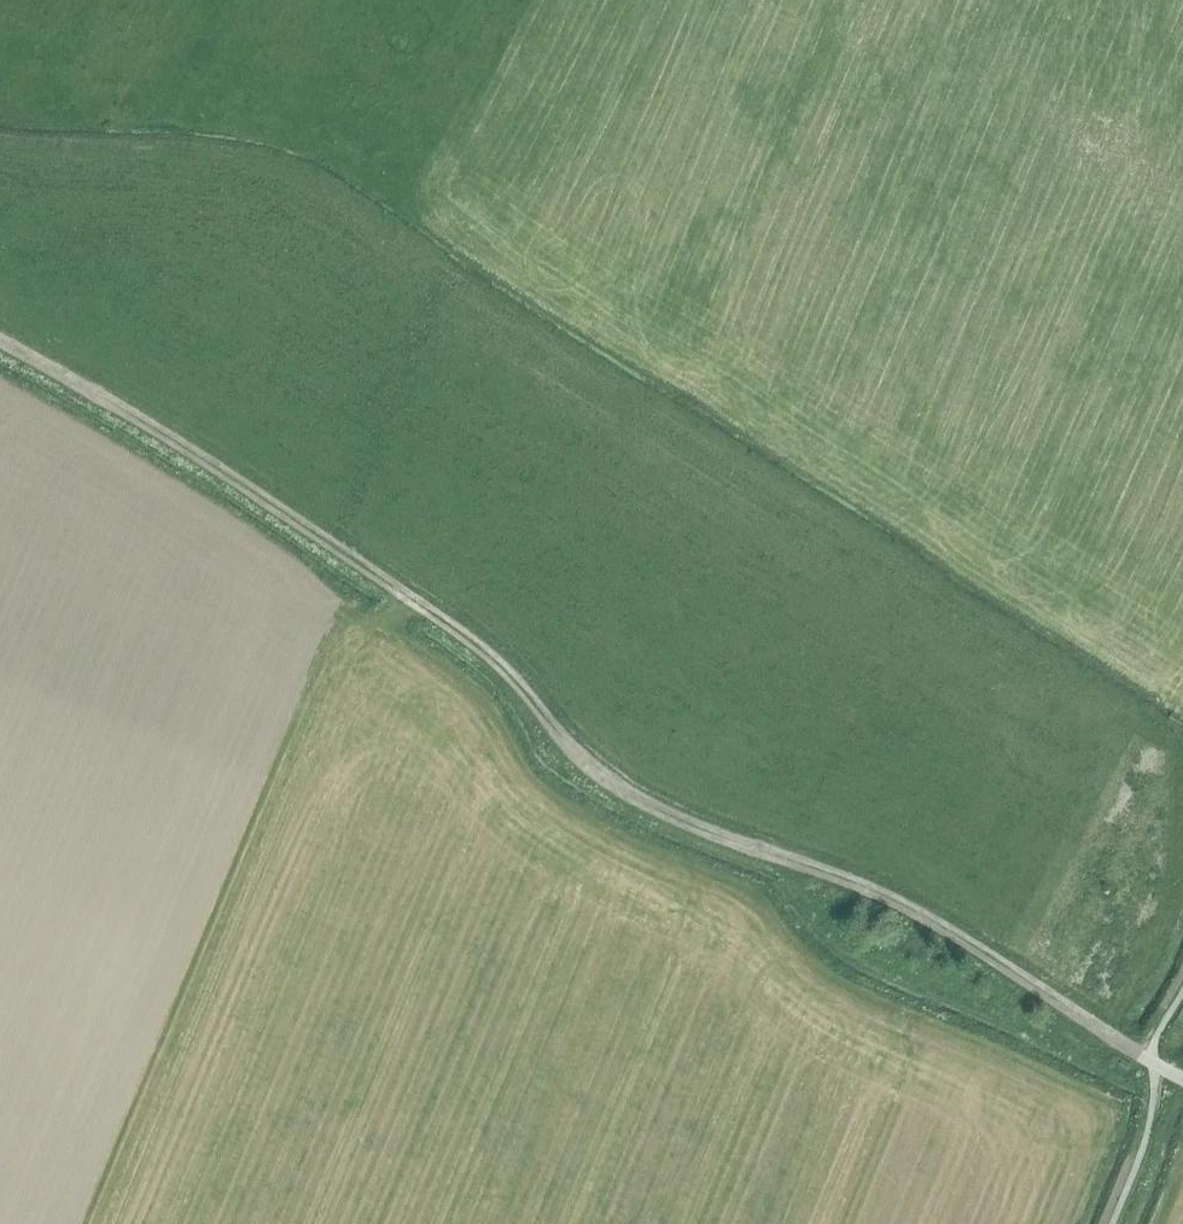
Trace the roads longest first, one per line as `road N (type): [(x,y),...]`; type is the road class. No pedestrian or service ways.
road 1 (track): [(1152,1062),(888,894),(739,844),(600,777),(491,657),(200,454),(0,344)]

